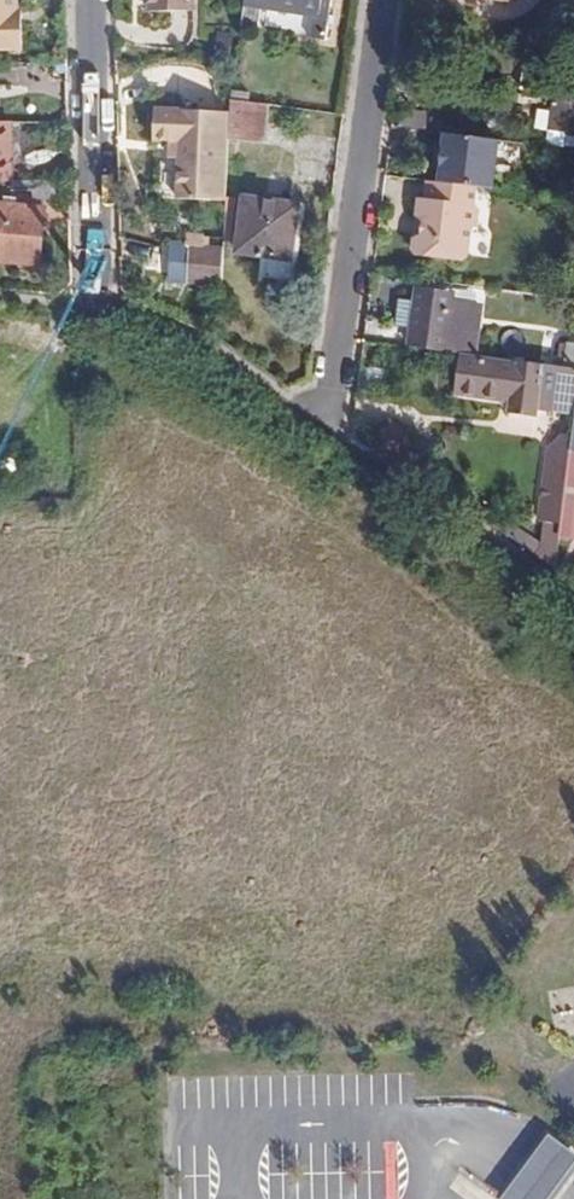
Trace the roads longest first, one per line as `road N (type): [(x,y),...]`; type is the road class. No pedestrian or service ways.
road 1 (track): [(557,1078),(487,1029),(0,1033)]
road 2 (residential): [(324,415),(383,0)]
road 3 (residential): [(99,305),(93,0)]

